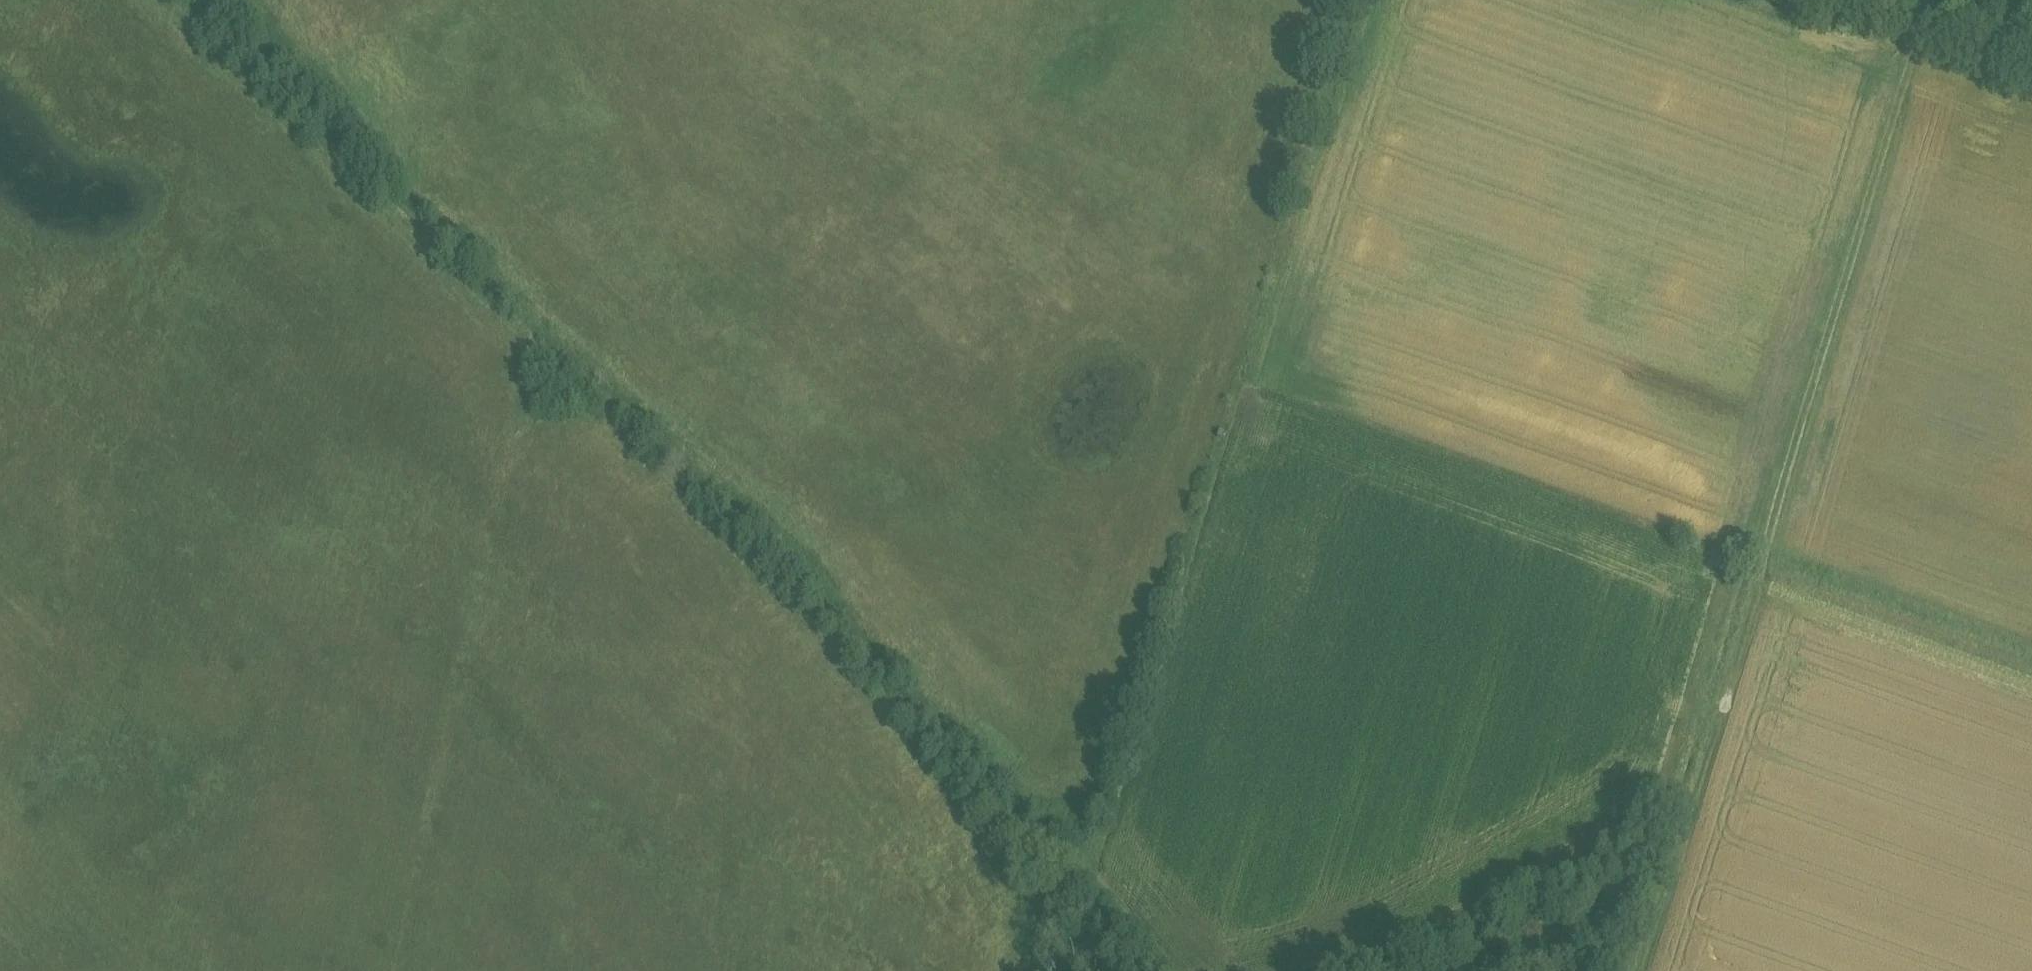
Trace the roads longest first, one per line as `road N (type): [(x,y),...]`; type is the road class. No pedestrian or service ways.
road 1 (track): [(1926,4),(1647,970)]
road 2 (unclassified): [(2031,46),(1915,0)]

